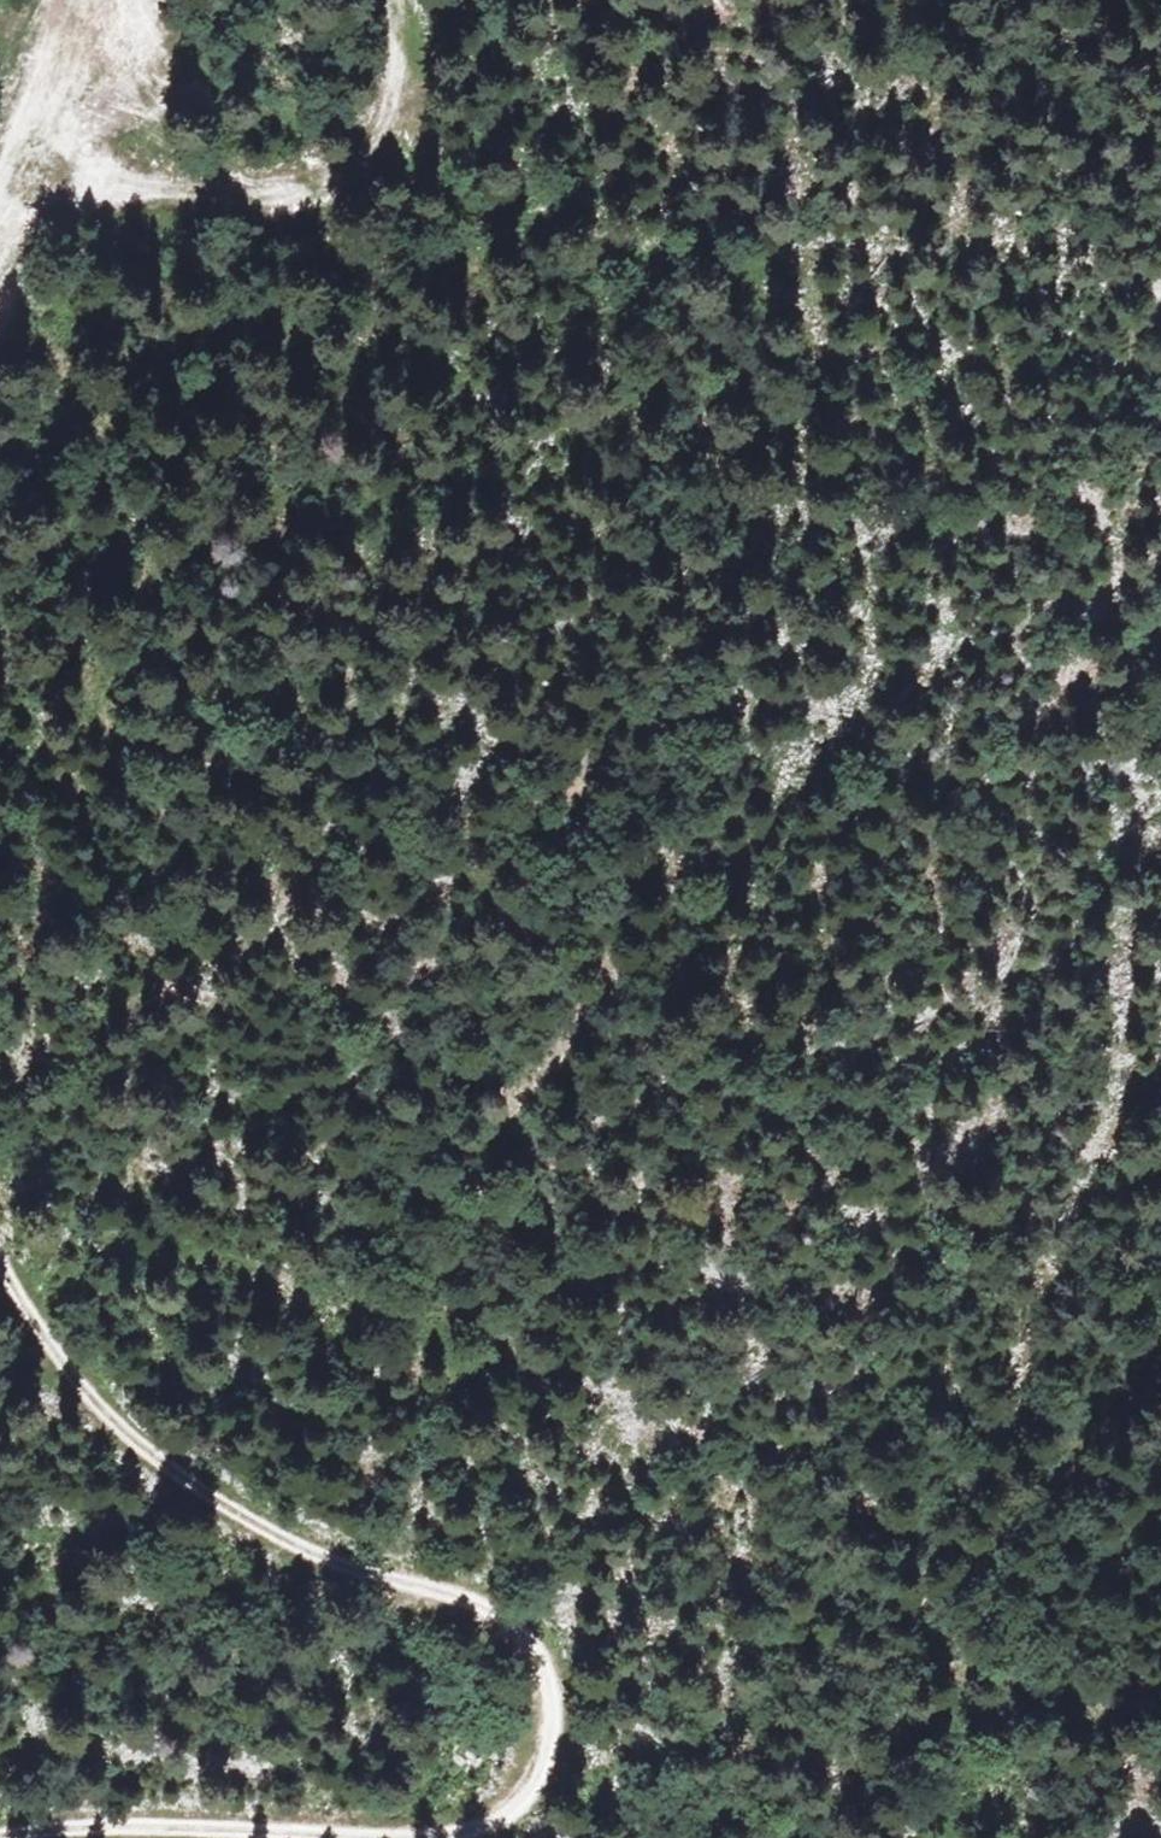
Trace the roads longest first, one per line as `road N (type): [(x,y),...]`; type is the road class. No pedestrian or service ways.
road 1 (track): [(446,1837),(505,1821),(524,1803),(548,1753),(546,1664),(509,1625),(461,1596),(343,1565),(250,1518),(123,1431),(53,1345),(0,1255)]
road 2 (track): [(0,229),(161,239),(303,227),(381,189),(431,117),(432,0)]
road 3 (track): [(0,1837),(121,1828),(332,1837)]
road 4 (track): [(52,0),(0,152)]

